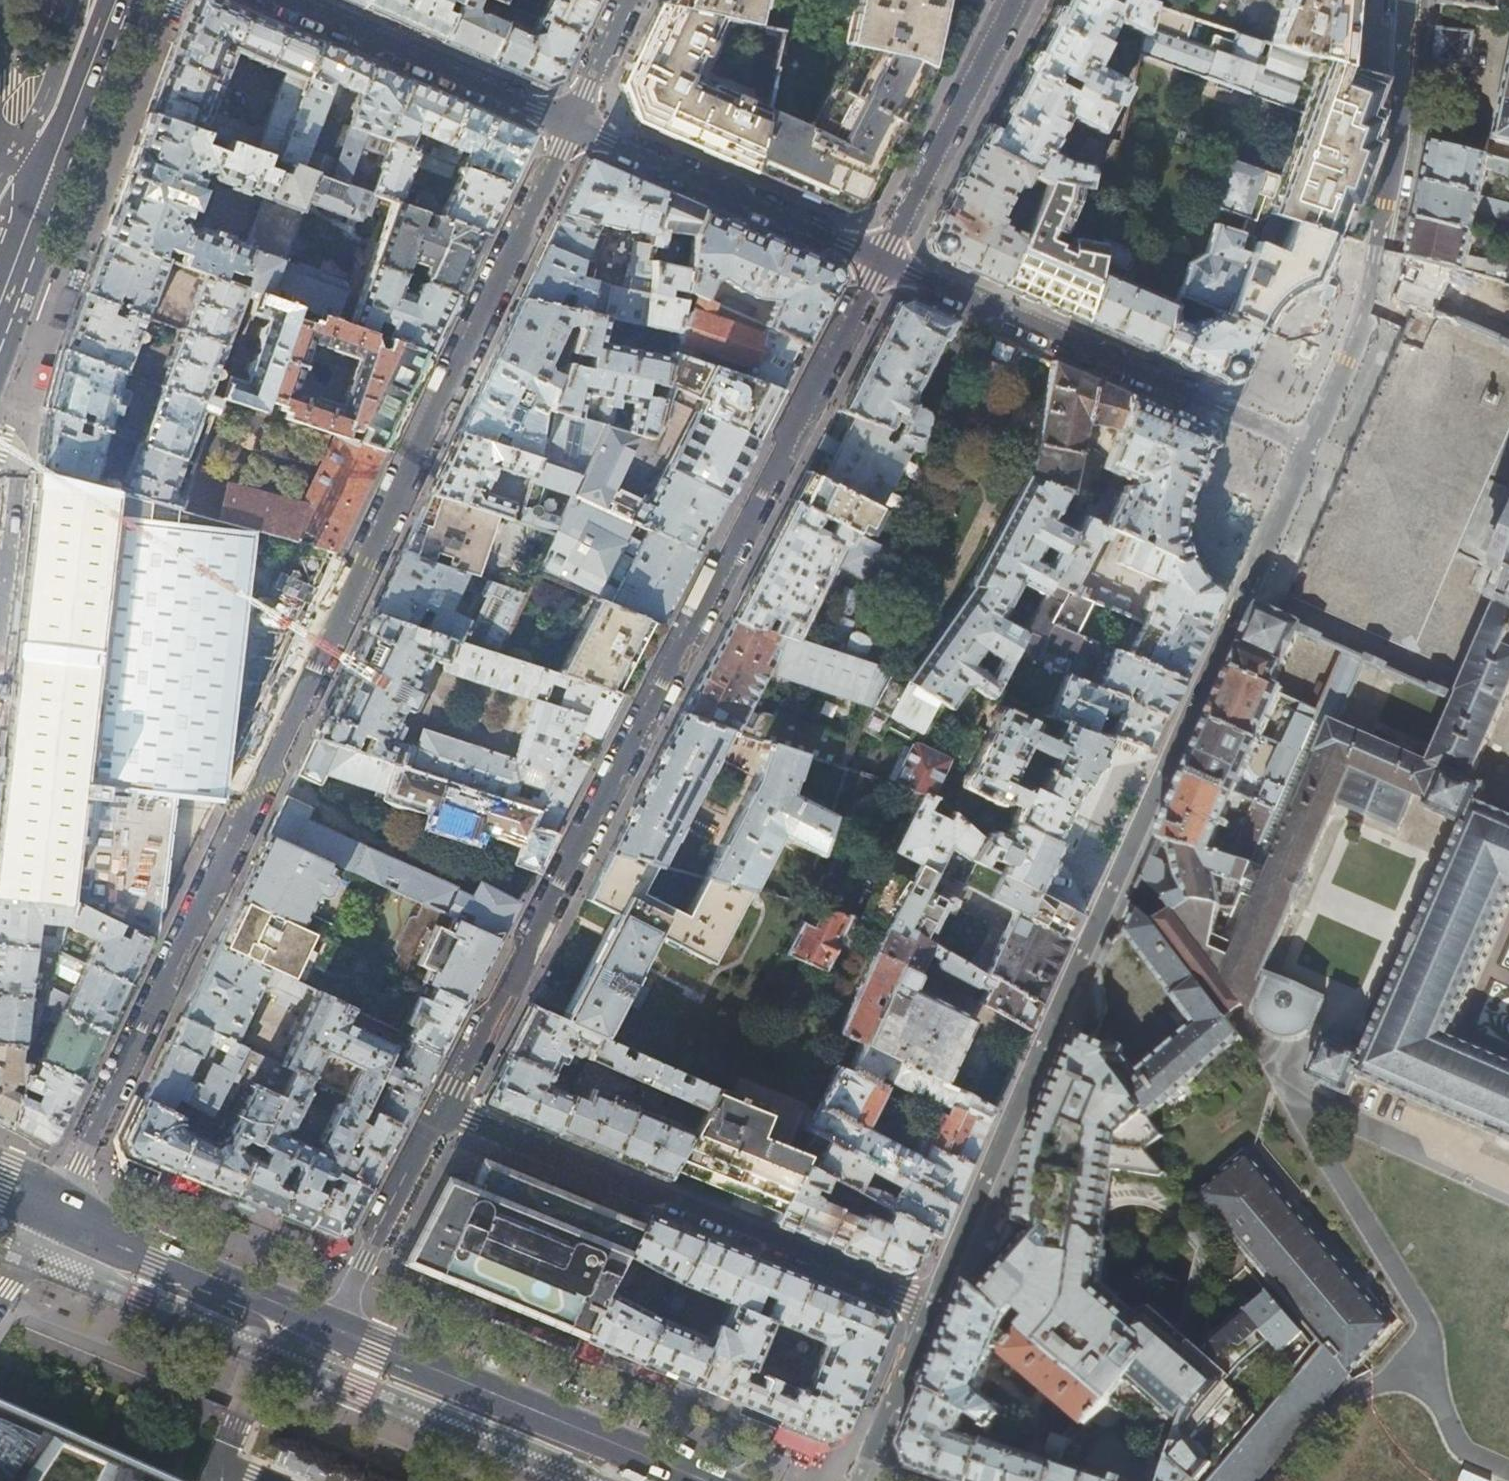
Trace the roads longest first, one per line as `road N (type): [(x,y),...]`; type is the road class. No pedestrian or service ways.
road 1 (residential): [(57,1208),(571,123)]
road 2 (residential): [(442,1108),(882,259)]
road 3 (residential): [(1311,446),(931,1307)]
road 4 (residential): [(442,1108),(931,1307)]
road 5 (residential): [(882,259),(1311,446)]
road 6 (residential): [(1407,0),(1398,141),(1370,295),(1311,446)]
road 7 (secondary): [(709,1480),(333,1324)]
road 8 (residential): [(571,123),(882,259)]
road 9 (residential): [(287,0),(571,123)]
road 10 (secondary): [(333,1324),(57,1208)]
road 11 (residential): [(882,259),(1015,0)]
road 12 (residential): [(333,1324),(442,1108)]
road 13 (primary): [(47,181),(120,0)]
road 14 (residential): [(931,1307),(855,1480)]
road 15 (residential): [(0,621),(19,459),(0,444)]
road 16 (residential): [(571,123),(629,0)]
road 17 (primary): [(0,300),(47,181)]

